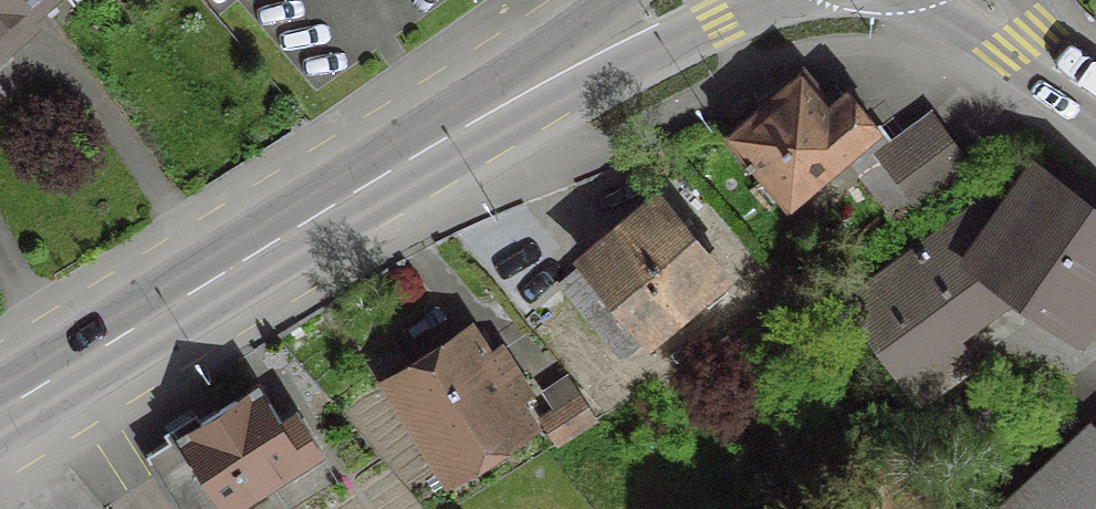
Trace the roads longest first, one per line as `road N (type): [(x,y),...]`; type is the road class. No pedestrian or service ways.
road 1 (primary): [(0,405),(672,0)]
road 2 (tertiary): [(986,0),(1025,42),(1095,94)]

